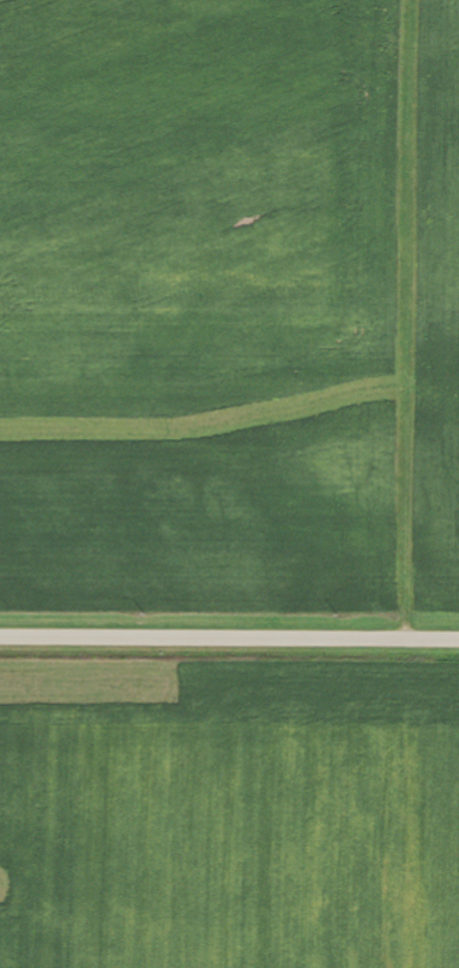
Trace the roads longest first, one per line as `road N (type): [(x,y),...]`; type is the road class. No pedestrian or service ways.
road 1 (residential): [(0,640),(458,639)]

